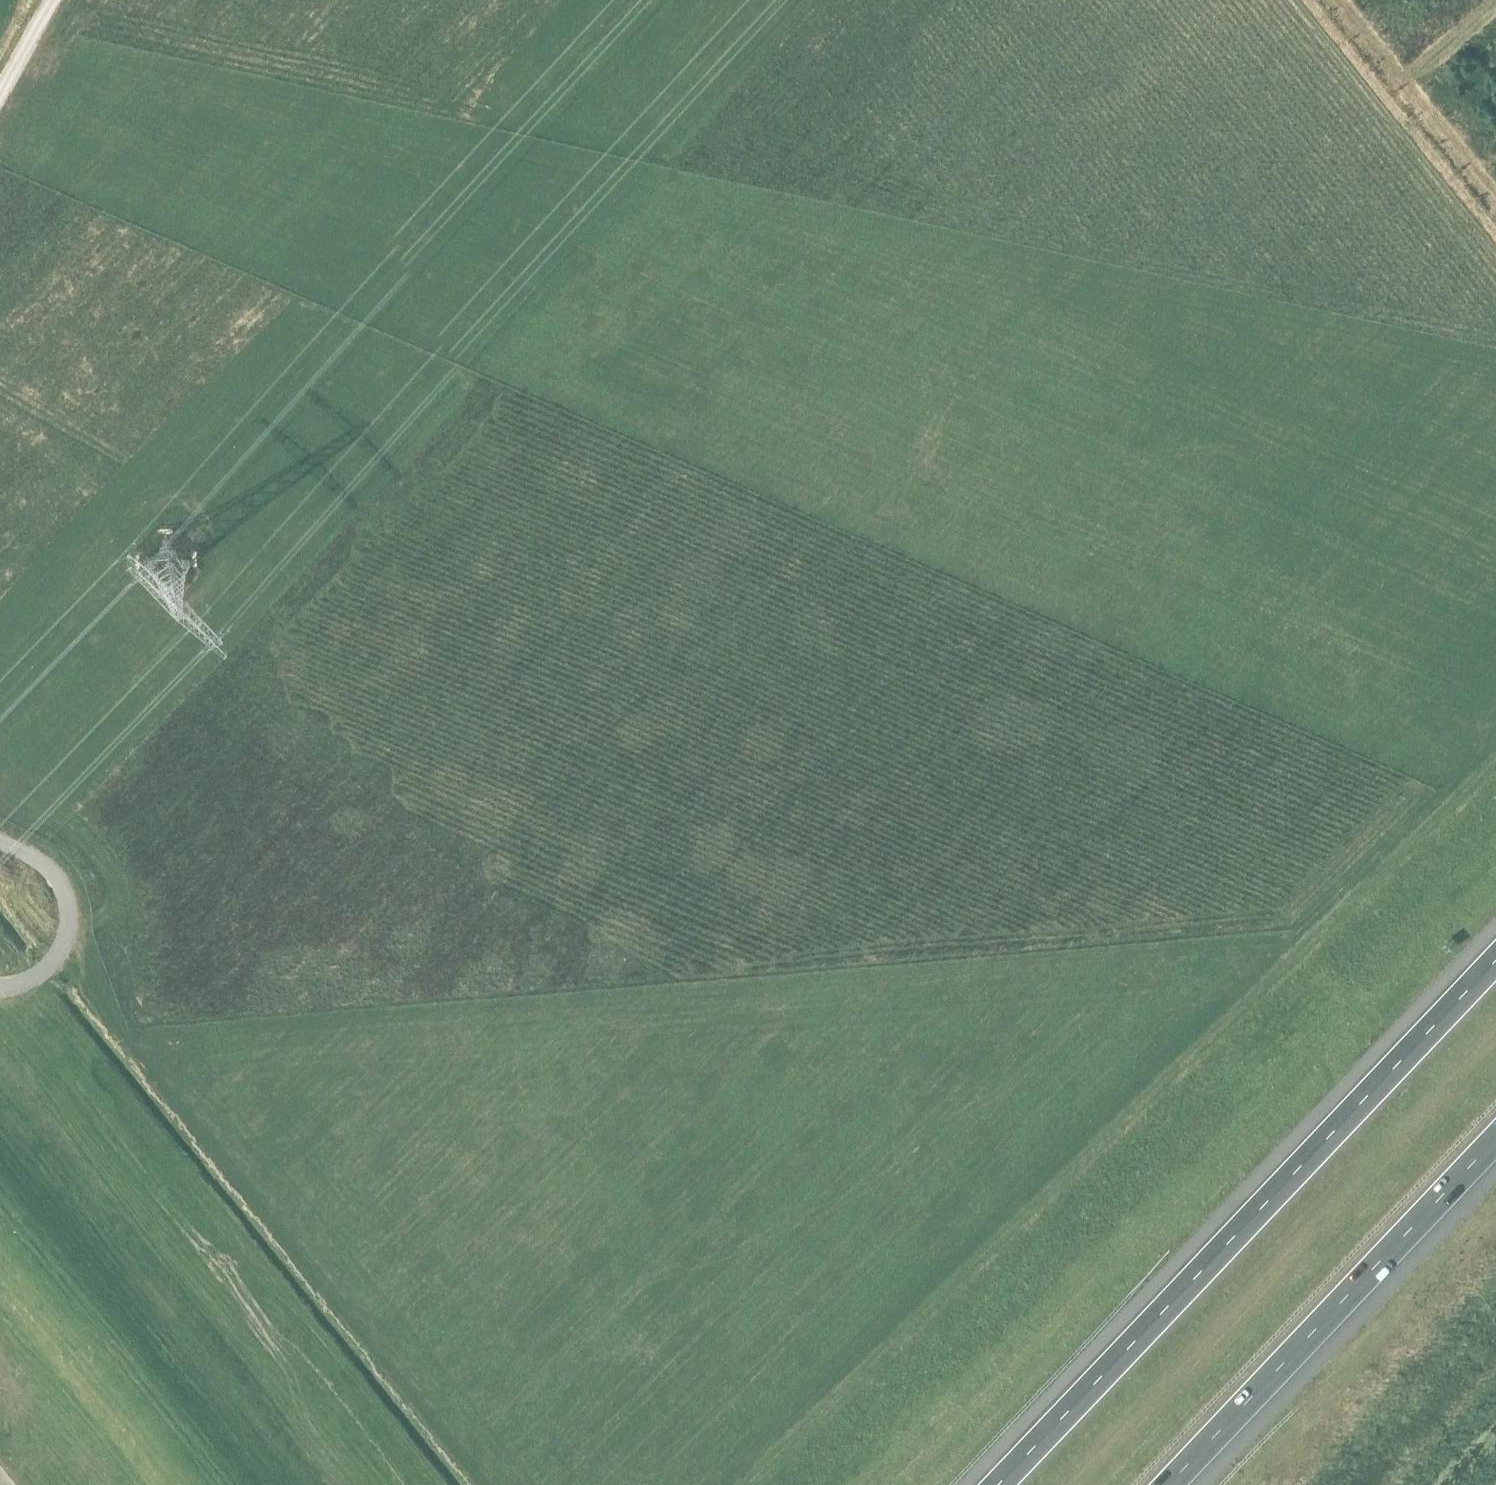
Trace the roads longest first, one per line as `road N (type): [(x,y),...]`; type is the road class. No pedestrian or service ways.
road 1 (motorway): [(1495,958),(997,1484)]
road 2 (motorway): [(1172,1484),(1495,1141)]
road 3 (track): [(0,843),(50,870),(70,911),(66,941),(49,967),(0,986)]

